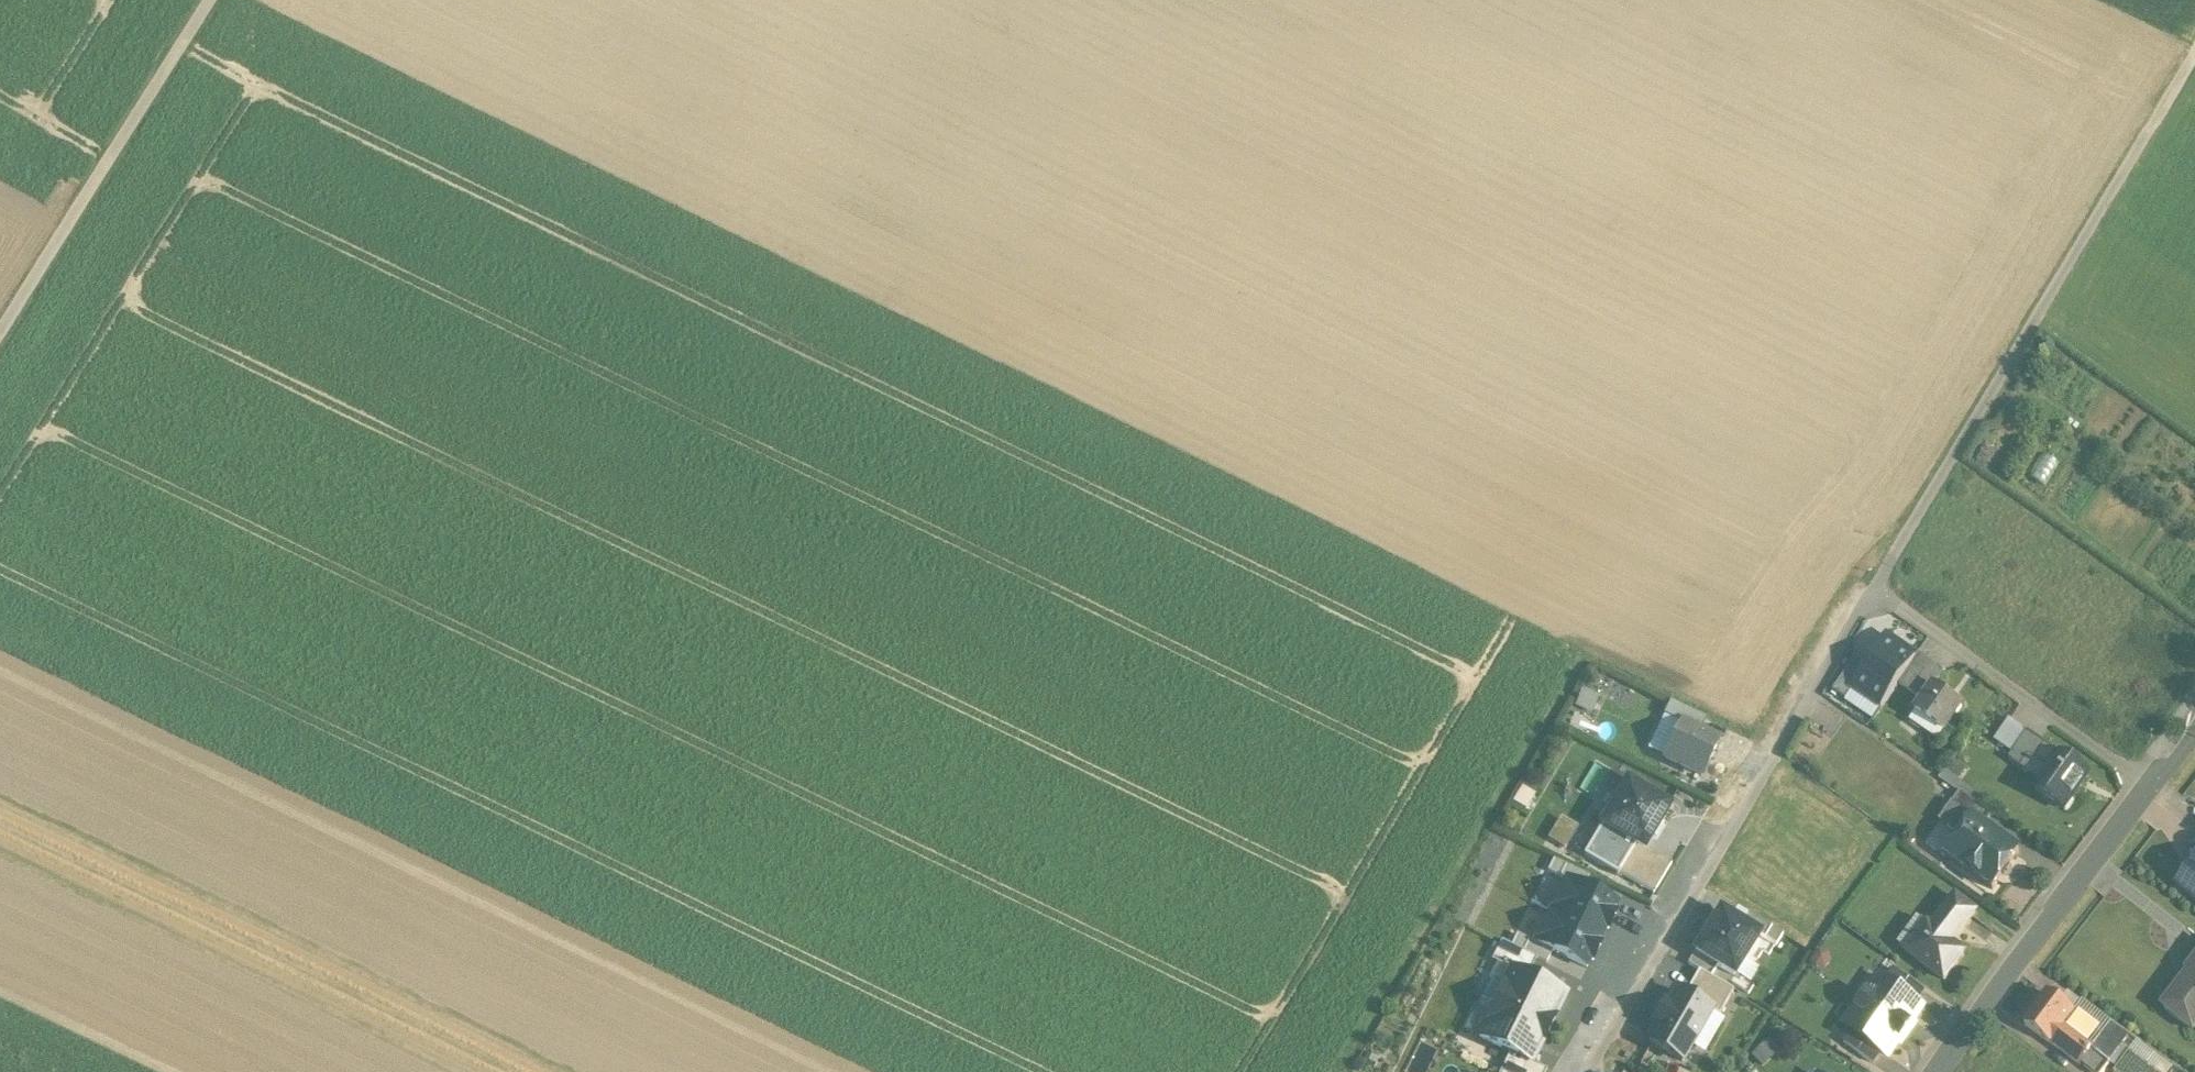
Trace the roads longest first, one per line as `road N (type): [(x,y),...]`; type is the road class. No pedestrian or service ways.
road 1 (track): [(1332,1071),(1588,653),(1772,744)]
road 2 (unclassified): [(1876,591),(2194,55)]
road 3 (unclassified): [(1584,1071),(1772,744),(1876,591)]
road 4 (track): [(0,333),(213,0)]
road 5 (residential): [(1935,1071),(2151,787)]
road 6 (residential): [(1876,591),(2151,787)]

